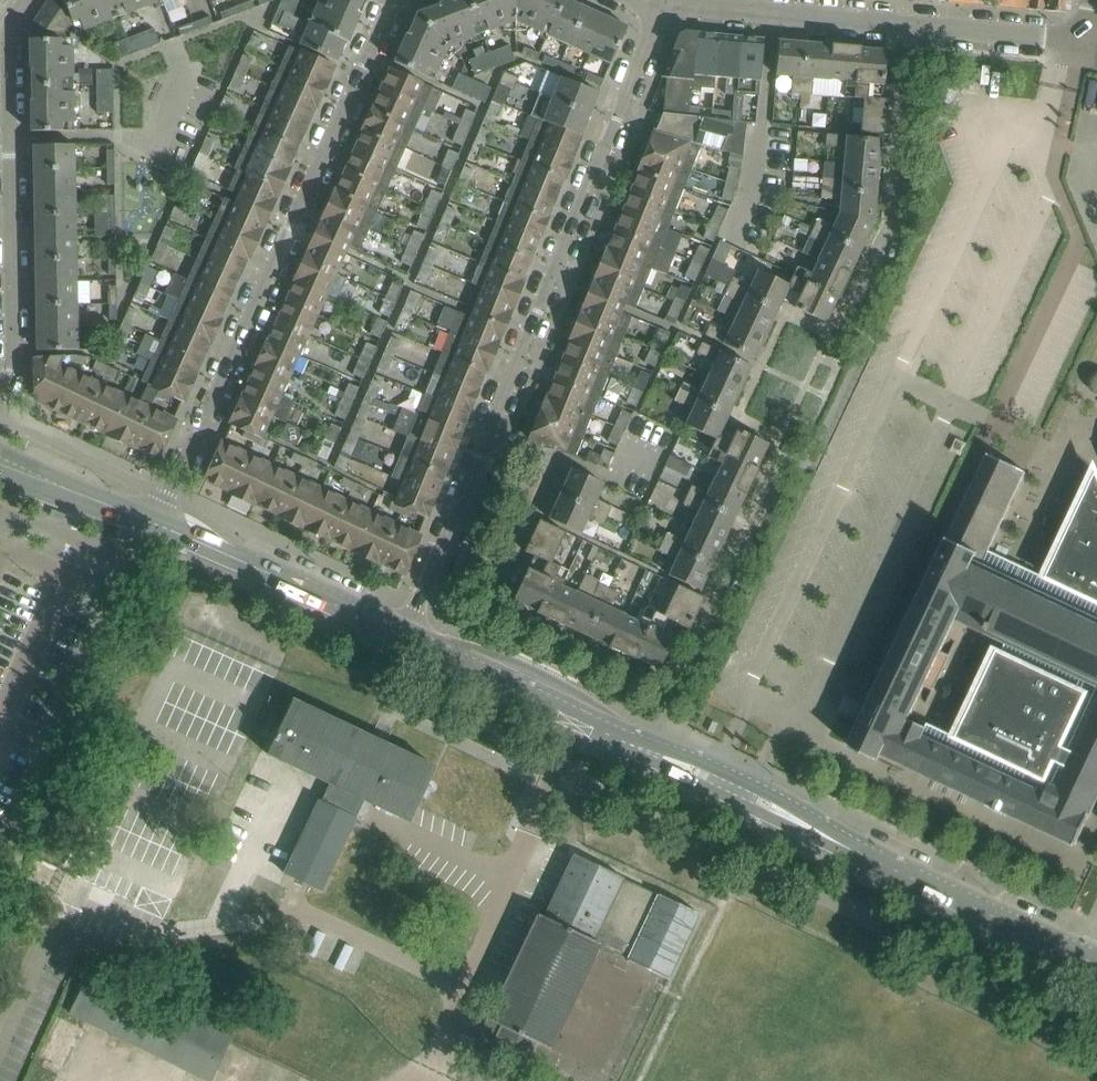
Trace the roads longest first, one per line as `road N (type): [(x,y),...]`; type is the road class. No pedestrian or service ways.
road 1 (residential): [(643,751),(774,473),(819,450),(863,357),(852,305),(891,215),(908,25)]
road 2 (residential): [(403,637),(661,4)]
road 3 (residential): [(395,0),(154,524)]
road 4 (secondary): [(1096,966),(643,751)]
road 5 (residential): [(0,397),(13,335),(7,39),(24,0)]
road 6 (unclassified): [(0,864),(154,524)]
road 7 (secondary): [(643,751),(403,637)]
road 8 (residential): [(661,4),(908,25)]
road 9 (residential): [(908,25),(1085,43),(1093,0)]
road 10 (secondary): [(0,462),(154,524)]
road 11 (secondary): [(403,637),(263,571)]

